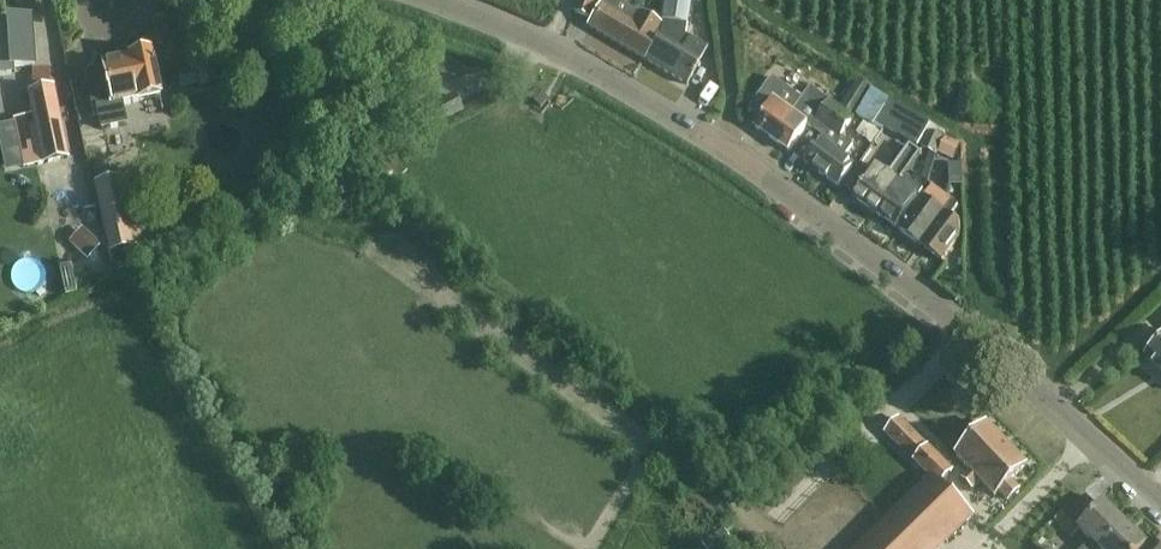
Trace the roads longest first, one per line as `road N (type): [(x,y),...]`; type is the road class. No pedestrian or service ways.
road 1 (residential): [(1160,500),(807,206),(556,53),(428,0)]

